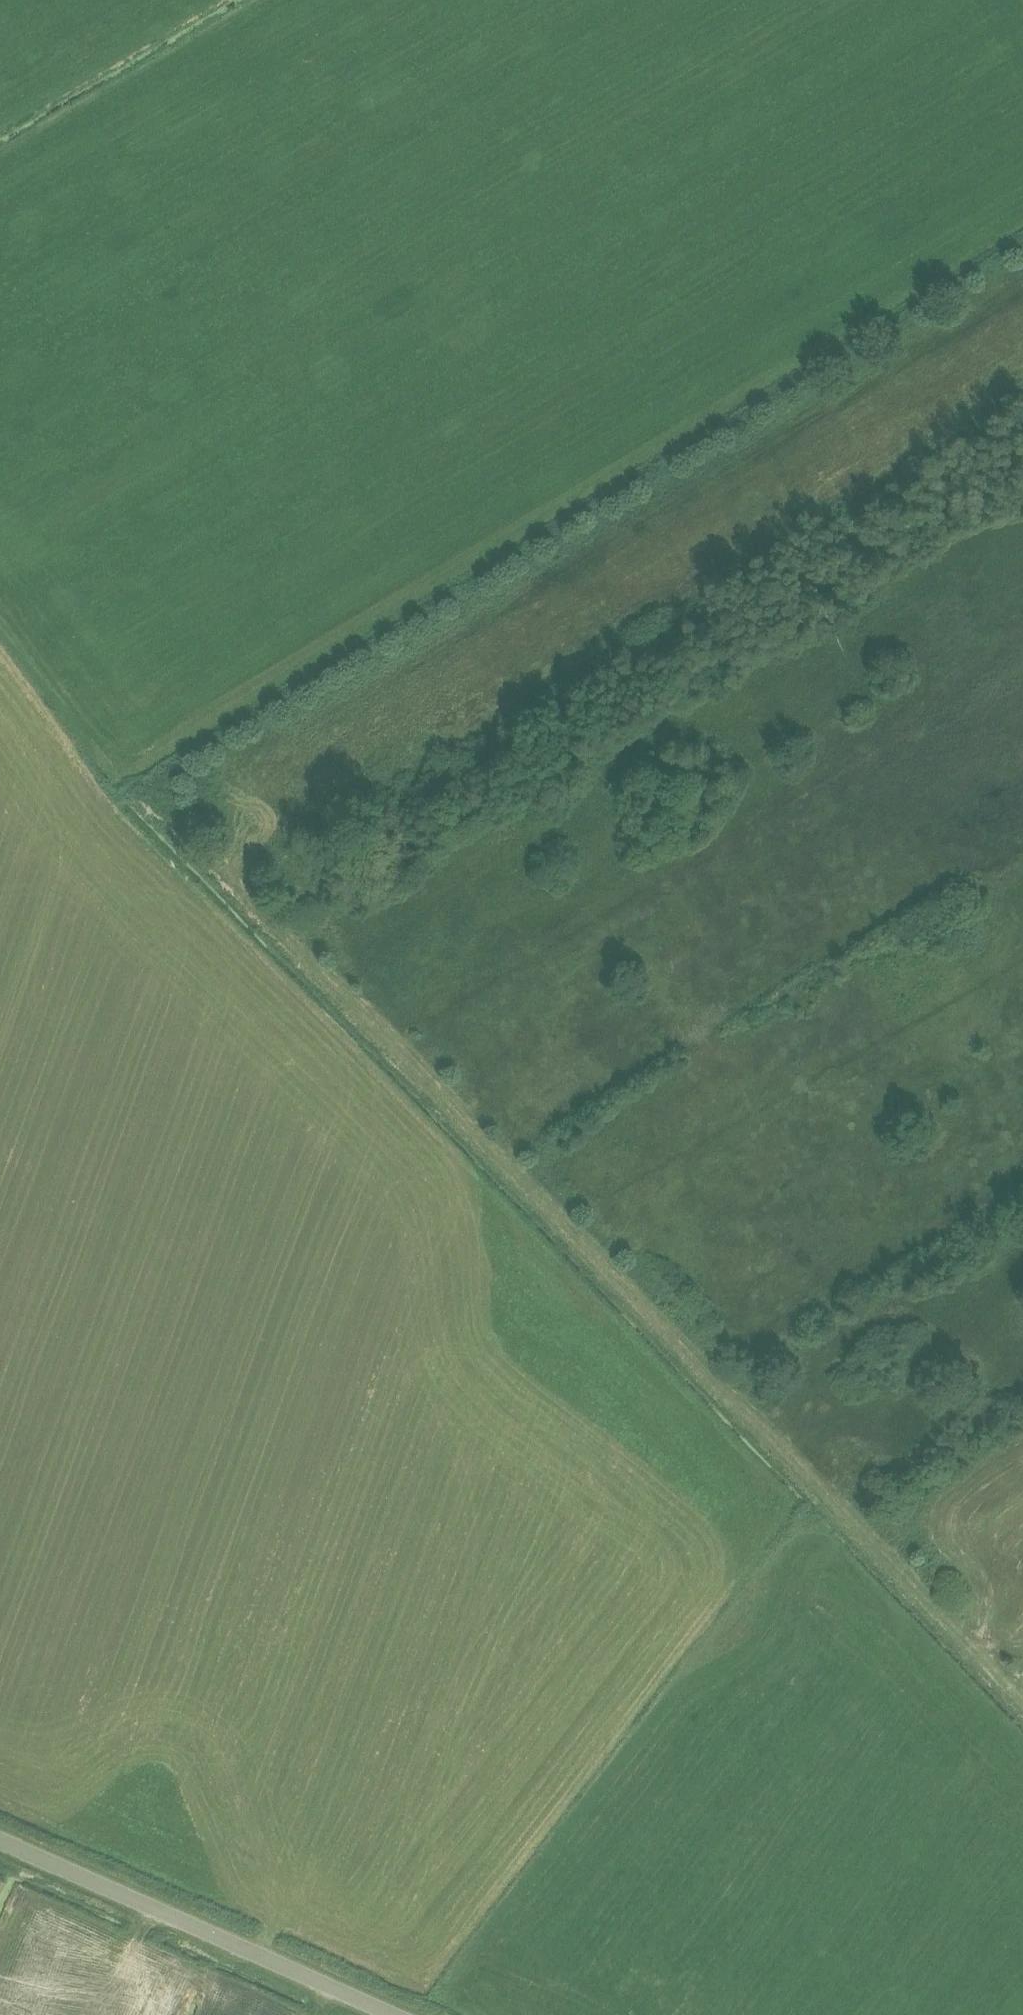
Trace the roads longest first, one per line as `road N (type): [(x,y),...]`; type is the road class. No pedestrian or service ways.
road 1 (unclassified): [(396,2014),(0,1839)]

